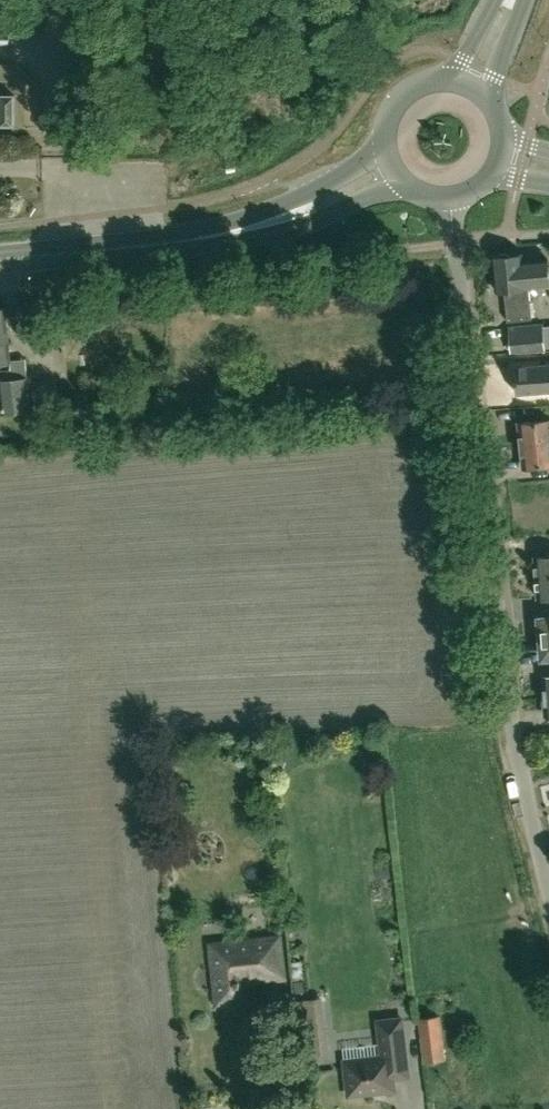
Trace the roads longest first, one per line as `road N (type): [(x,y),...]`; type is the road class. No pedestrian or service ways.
road 1 (unclassified): [(548,876),(512,723),(450,197)]
road 2 (secondary): [(0,259),(224,233),(323,203),(392,167)]
road 3 (secondary): [(469,85),(440,79),(404,95),(386,129),(392,167)]

